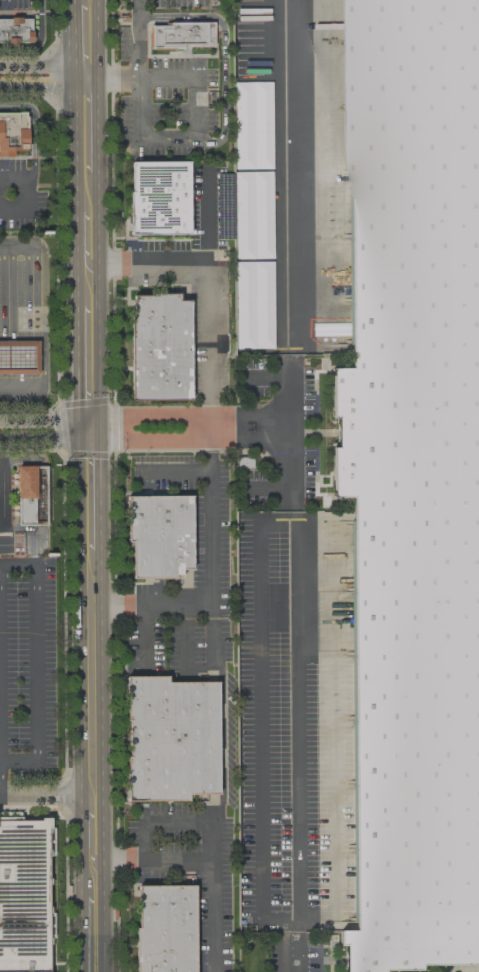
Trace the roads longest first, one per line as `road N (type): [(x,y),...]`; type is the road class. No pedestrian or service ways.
road 1 (secondary): [(77,435),(79,897)]
road 2 (secondary): [(104,971),(101,550)]
road 3 (secondary): [(100,436),(98,173)]
road 4 (secondary): [(72,78),(74,214)]

